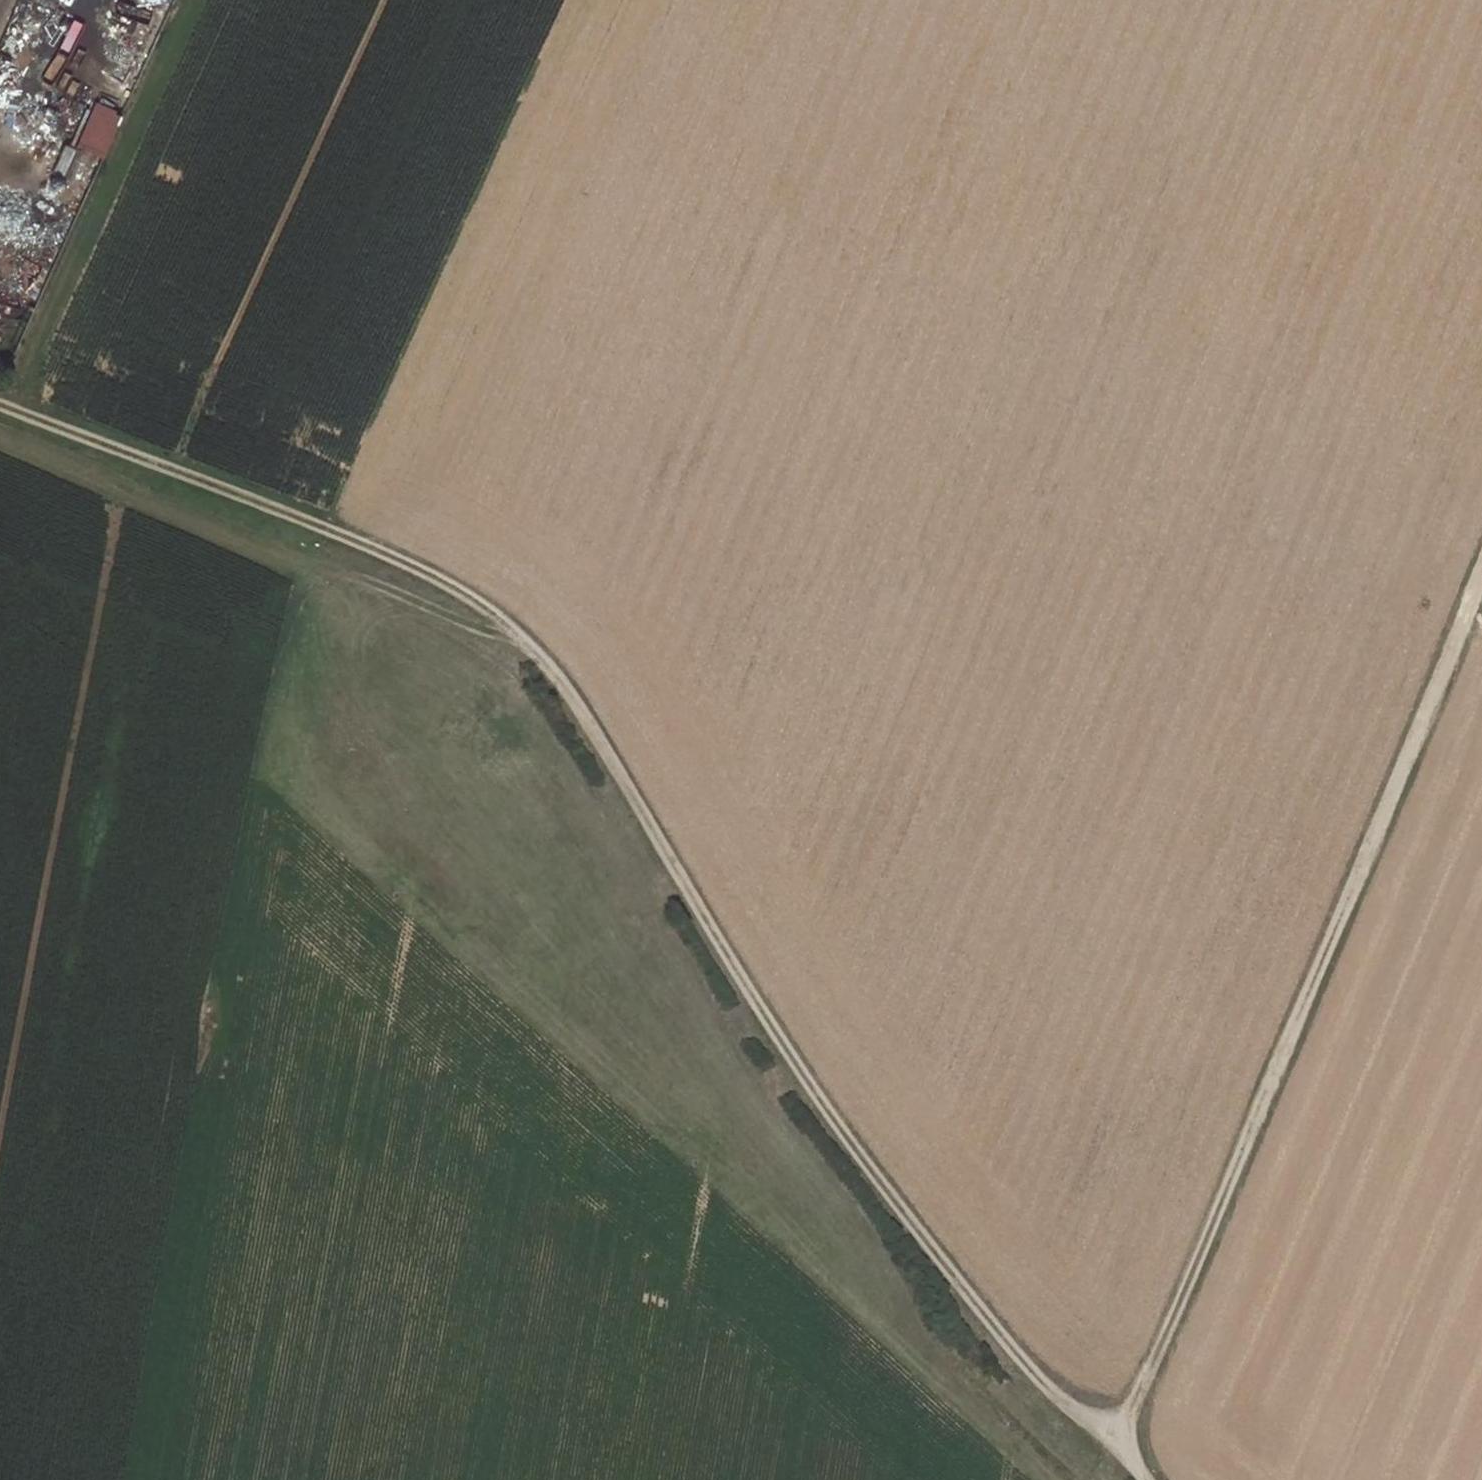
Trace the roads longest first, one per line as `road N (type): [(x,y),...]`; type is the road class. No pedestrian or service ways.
road 1 (track): [(1139,1479),(1016,1354),(805,1079),(549,671),(490,611),(370,546),(0,402)]
road 2 (track): [(1107,1451),(1481,574)]

